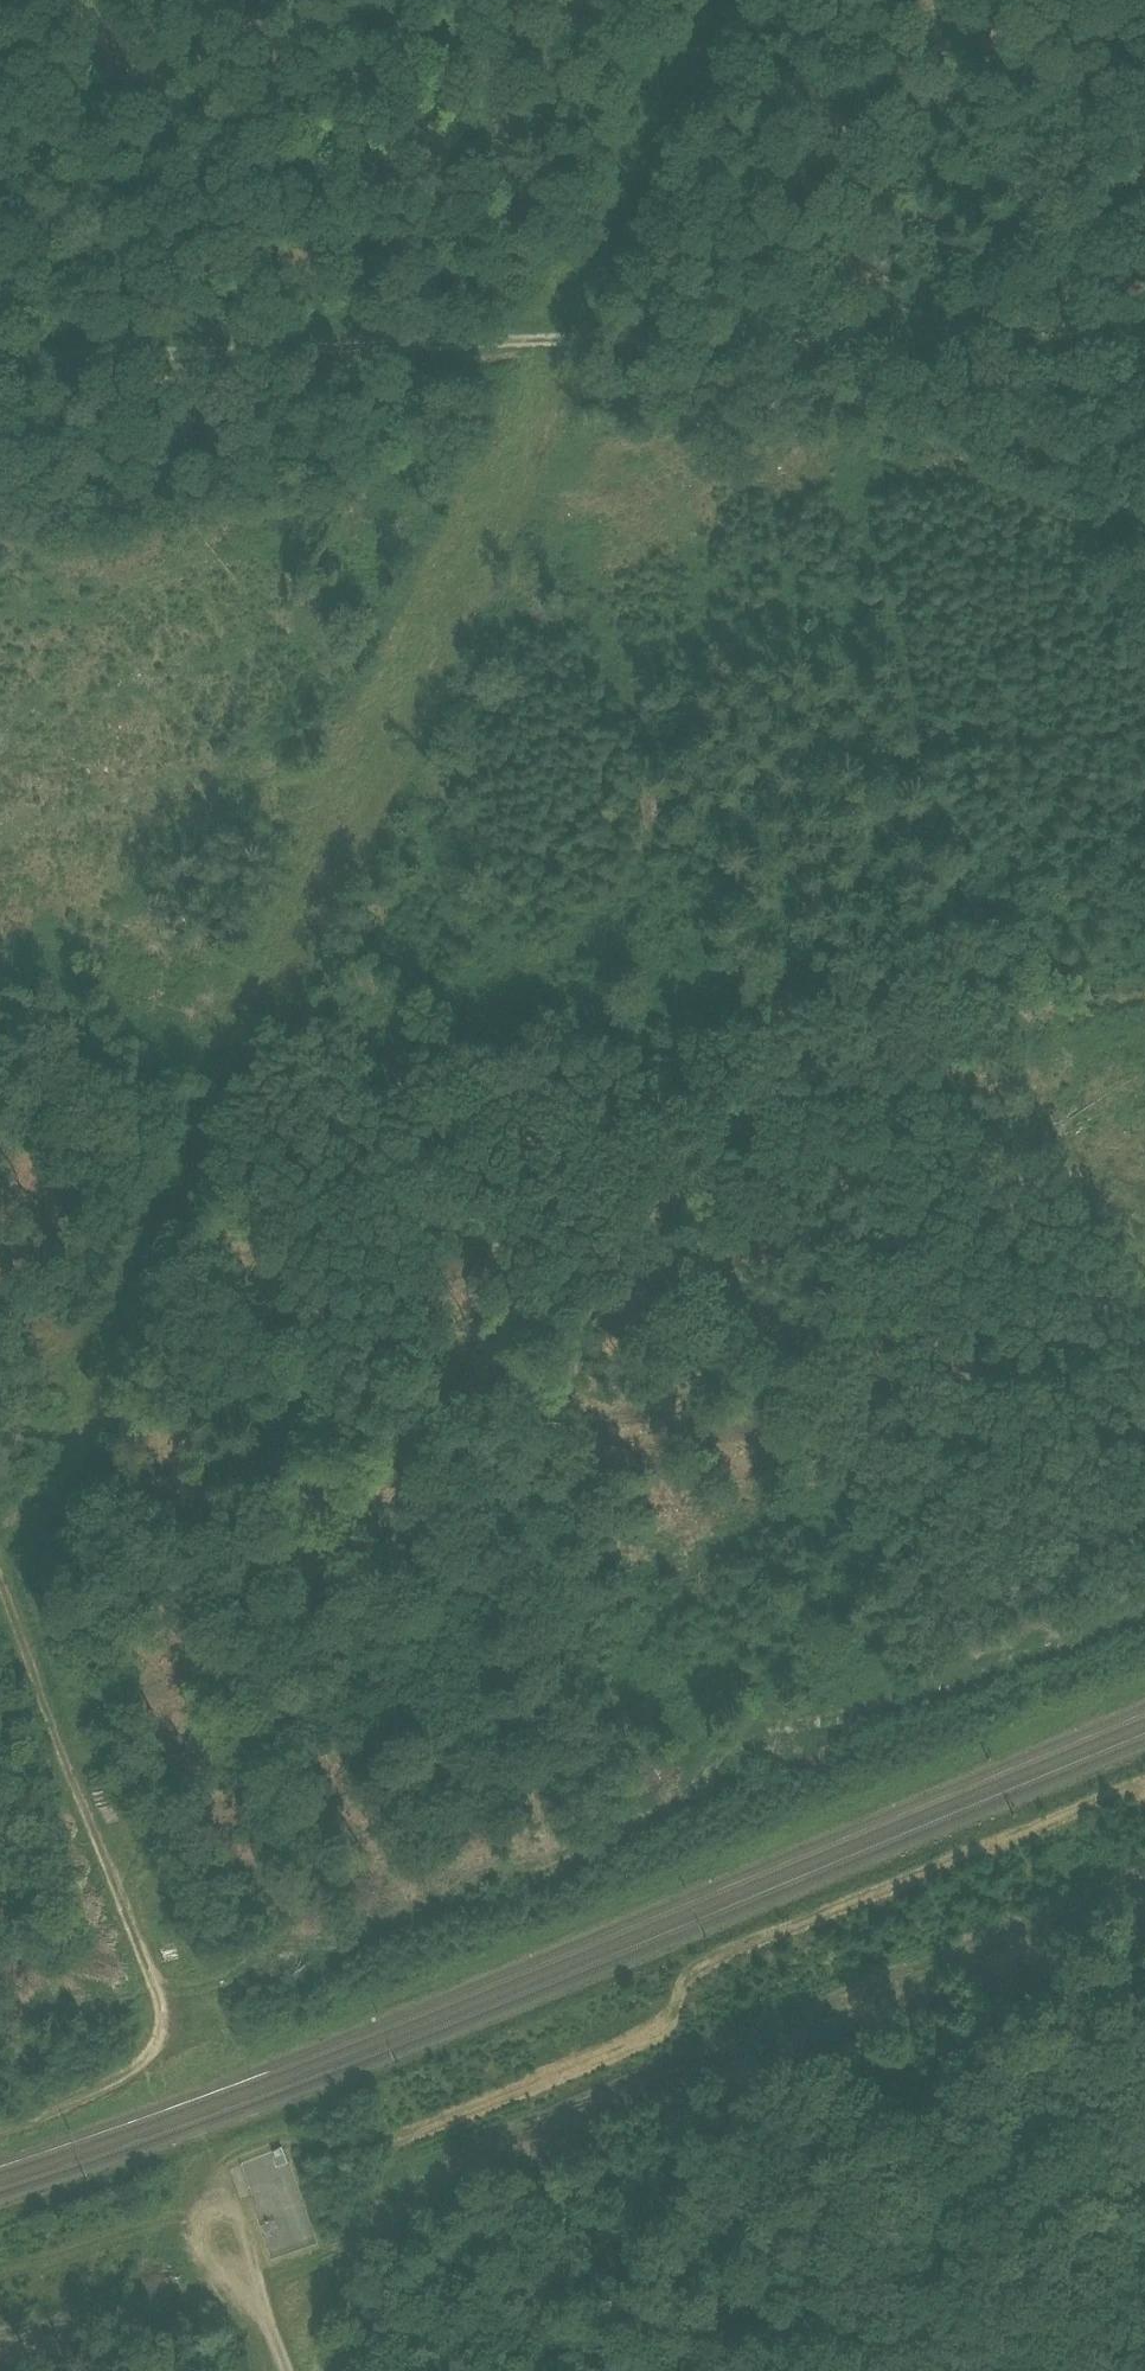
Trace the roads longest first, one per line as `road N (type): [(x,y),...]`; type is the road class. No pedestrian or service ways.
road 1 (track): [(0,341),(575,321),(1144,320)]
road 2 (track): [(164,2027),(155,1973),(85,1799),(0,1550)]

